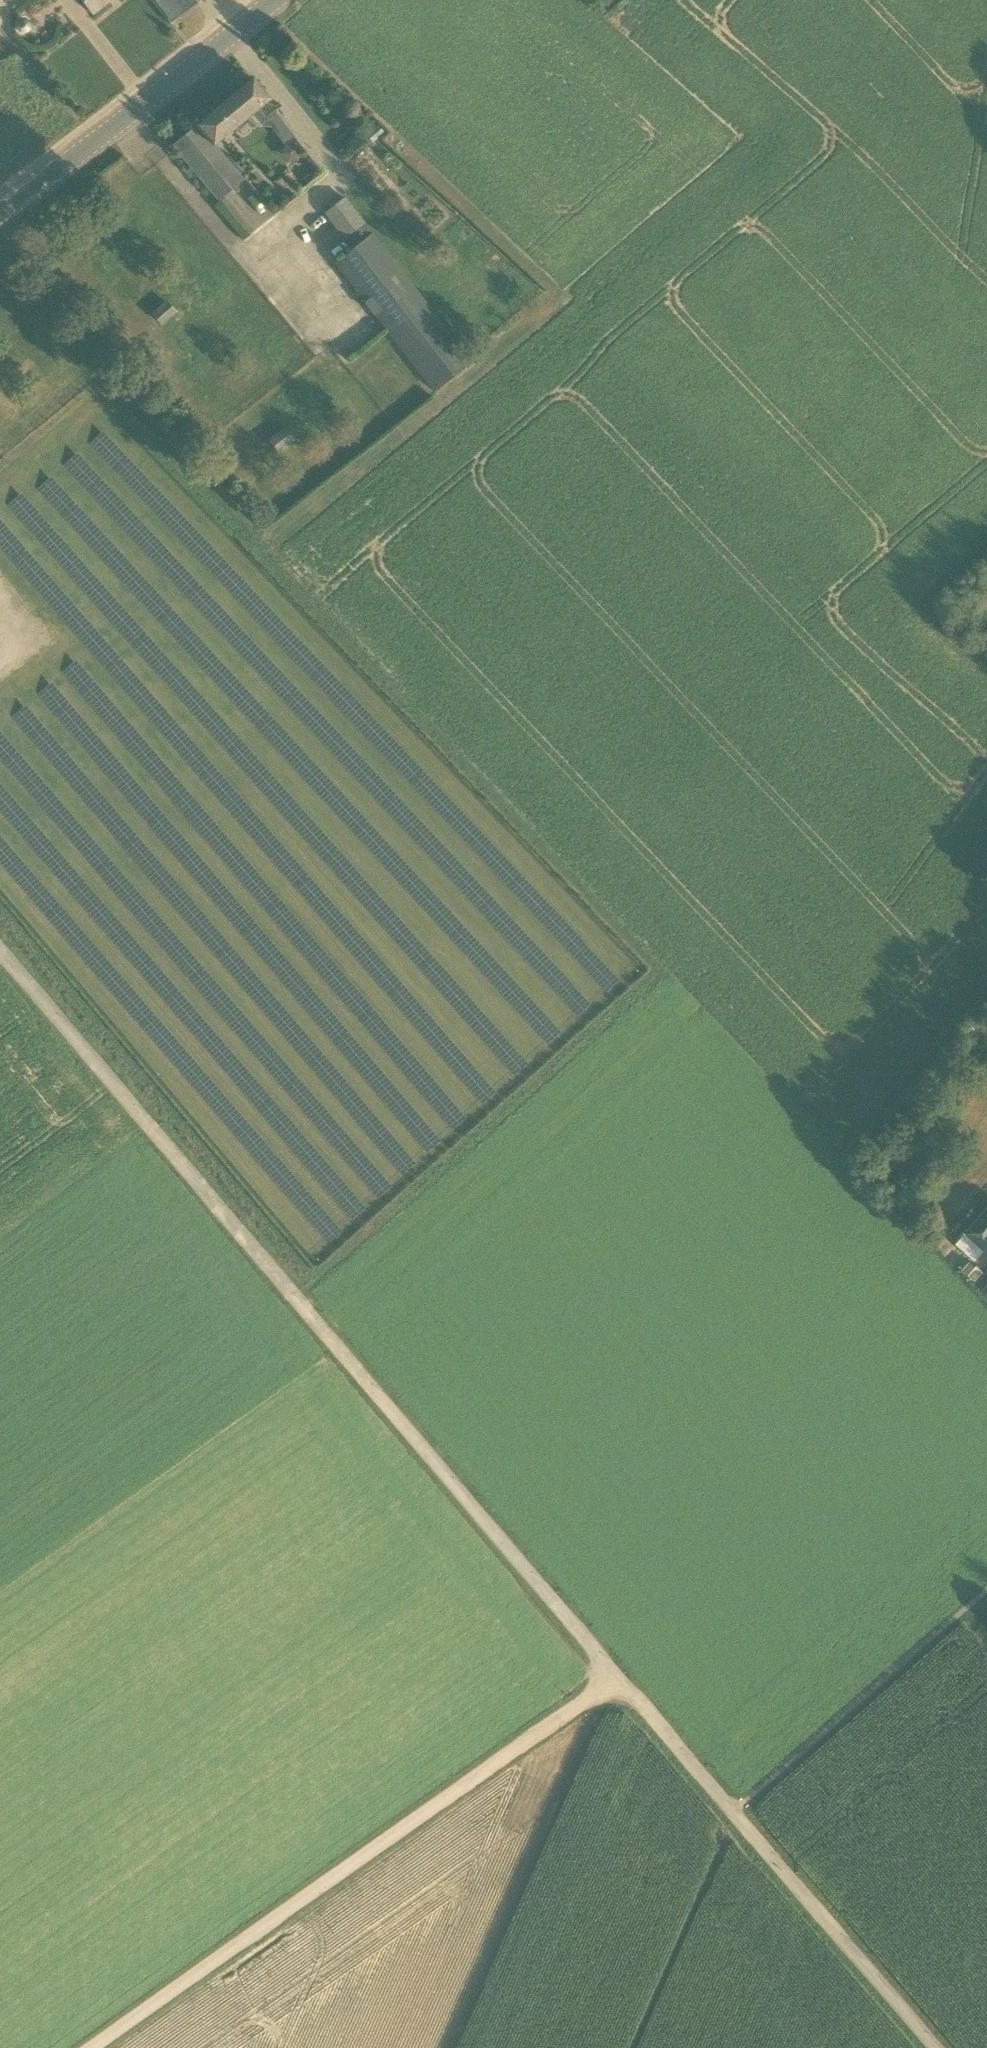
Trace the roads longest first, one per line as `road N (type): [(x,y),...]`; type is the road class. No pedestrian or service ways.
road 1 (track): [(0,954),(619,1679)]
road 2 (track): [(619,1679),(104,2047)]
road 3 (tertiary): [(0,215),(268,0)]
road 4 (track): [(733,1813),(931,2047)]
road 5 (track): [(619,1679),(733,1813)]

